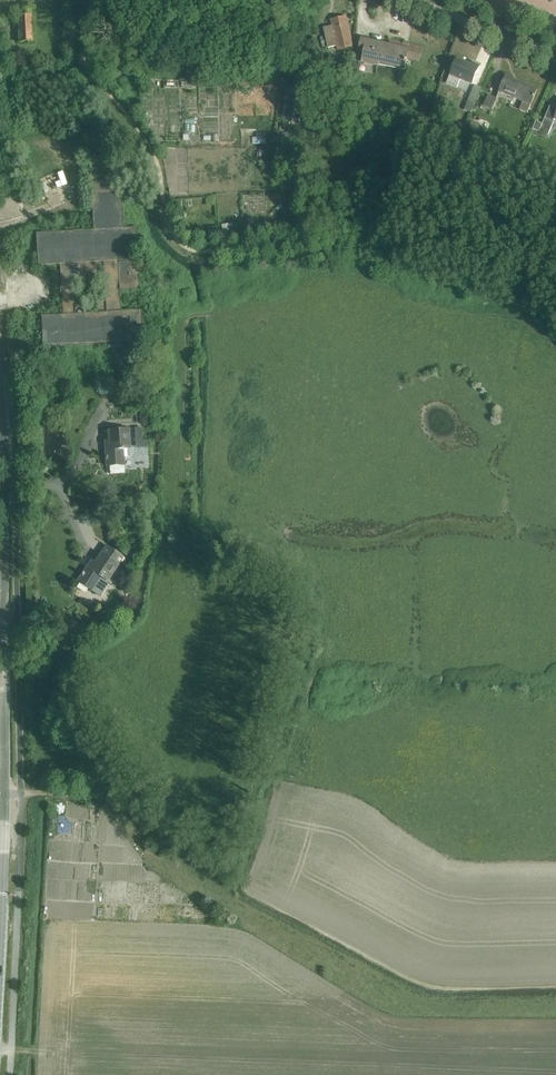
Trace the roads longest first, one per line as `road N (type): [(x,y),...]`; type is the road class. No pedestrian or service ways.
road 1 (residential): [(2,895),(0,395)]
road 2 (residential): [(555,58),(419,0)]

